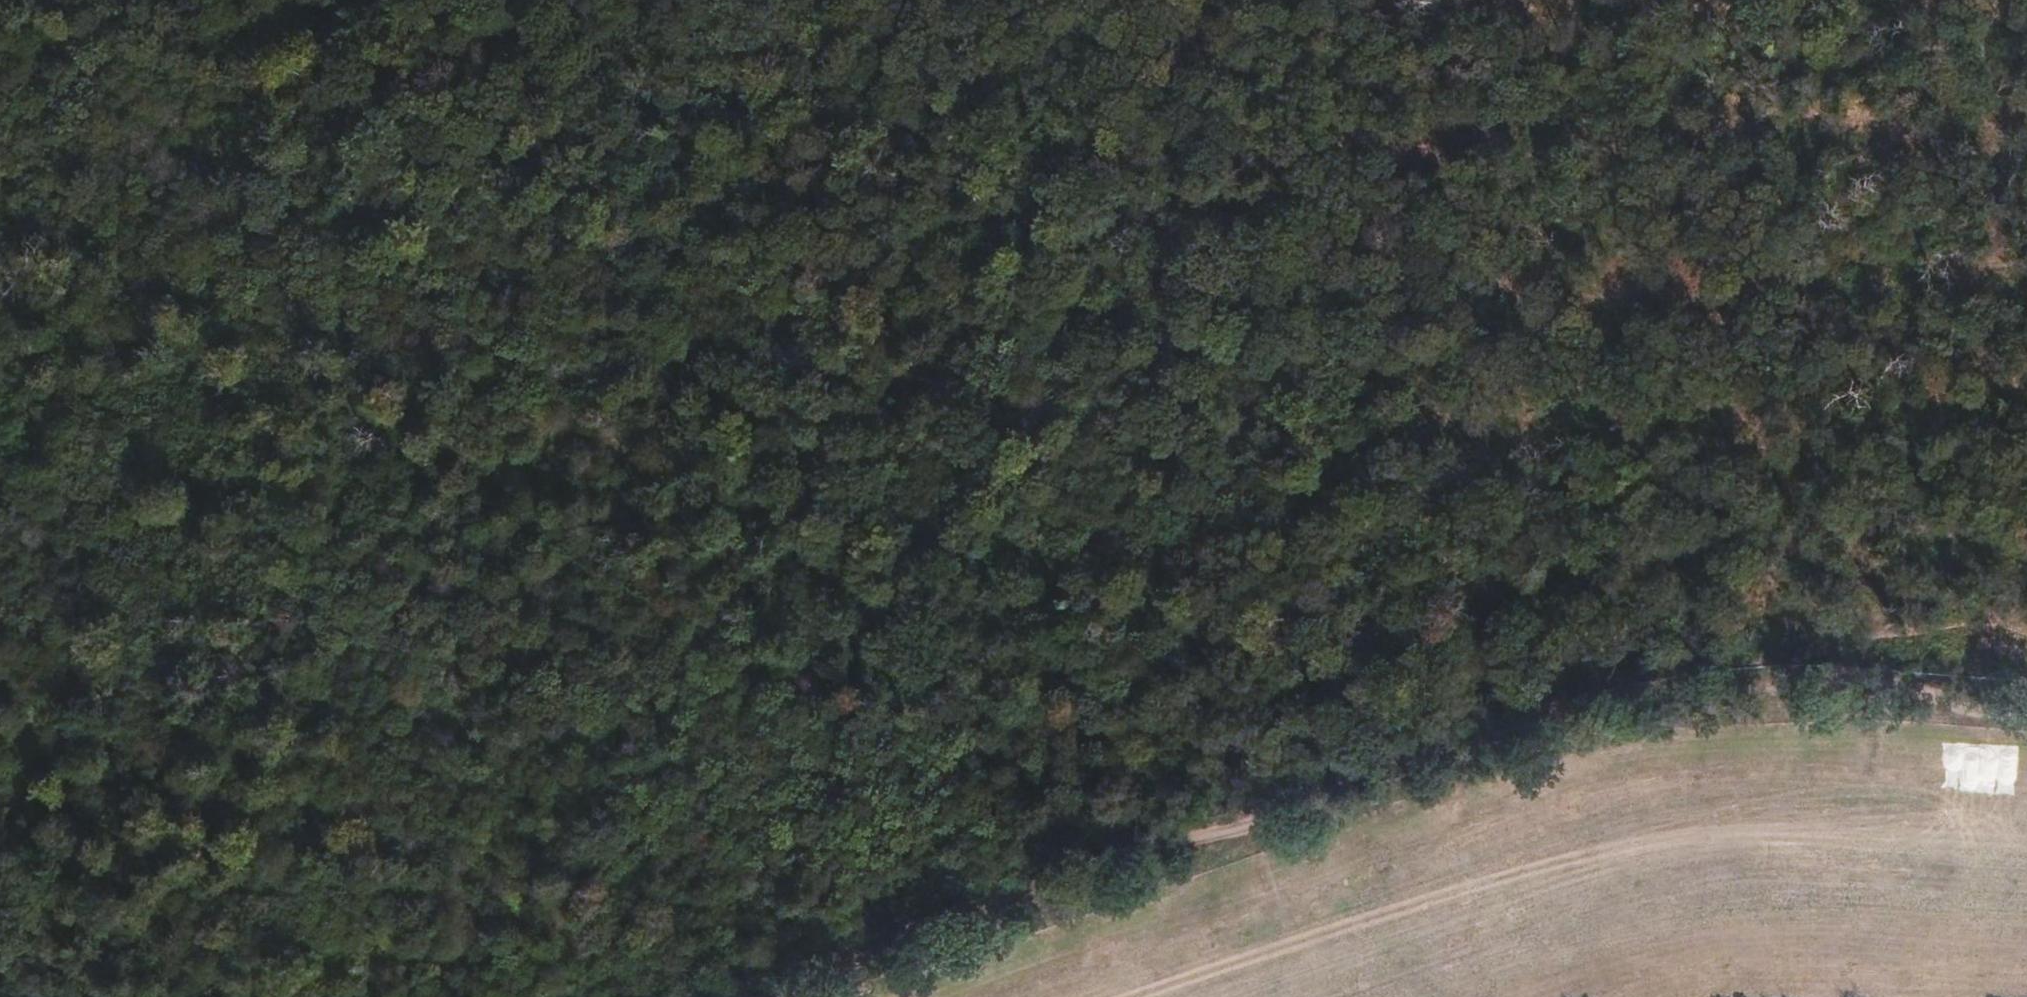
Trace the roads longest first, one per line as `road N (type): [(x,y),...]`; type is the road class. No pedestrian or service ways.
road 1 (track): [(0,30),(962,852)]
road 2 (track): [(1226,0),(1549,676)]

